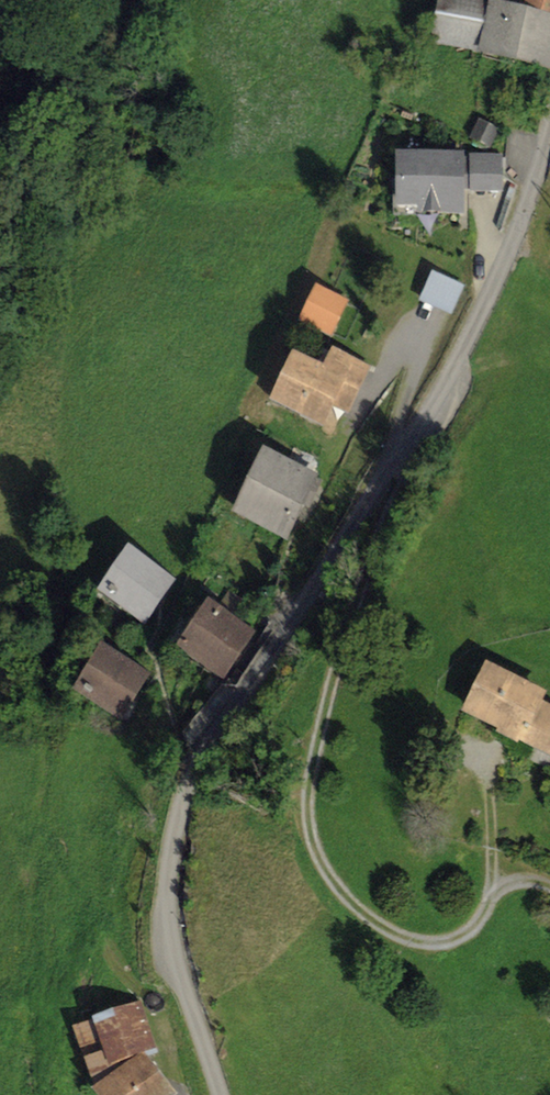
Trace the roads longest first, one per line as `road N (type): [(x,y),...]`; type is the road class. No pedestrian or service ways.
road 1 (unclassified): [(215,1094),(173,942),(171,879),(184,809),(450,377),(540,180),(549,133)]

